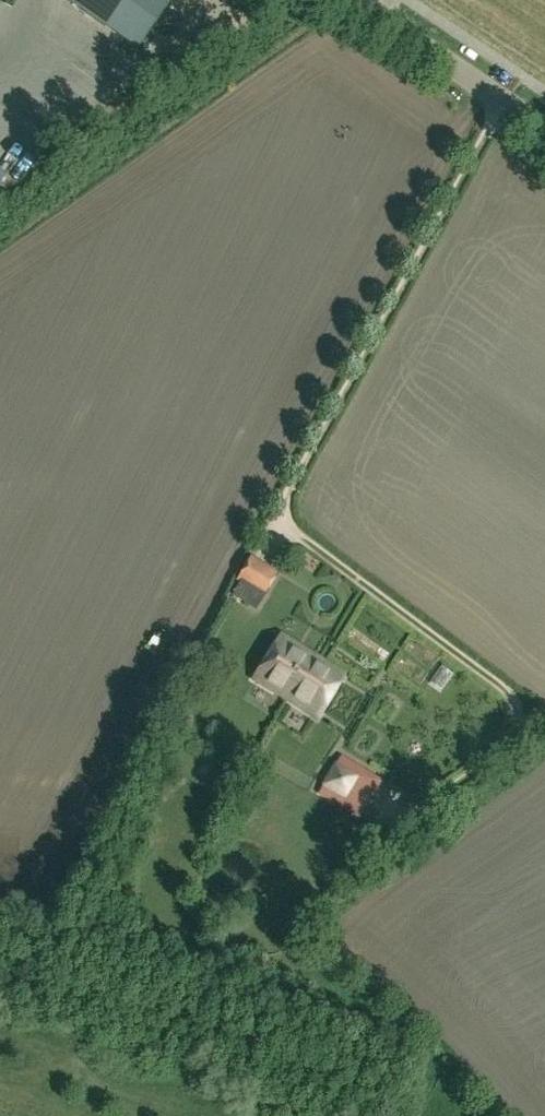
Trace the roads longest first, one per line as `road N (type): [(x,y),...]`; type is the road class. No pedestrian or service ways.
road 1 (tertiary): [(544,128),(354,0)]

